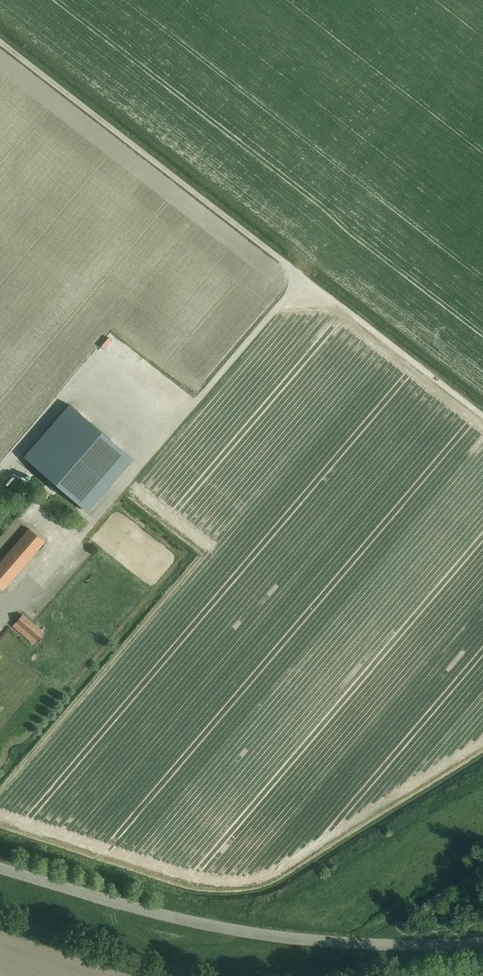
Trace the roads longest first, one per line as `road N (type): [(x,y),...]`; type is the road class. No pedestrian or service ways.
road 1 (unclassified): [(482,942),(367,946),(270,937),(0,867)]
road 2 (track): [(326,294),(0,43)]
road 3 (track): [(78,541),(326,294)]
road 4 (track): [(482,417),(326,294)]

